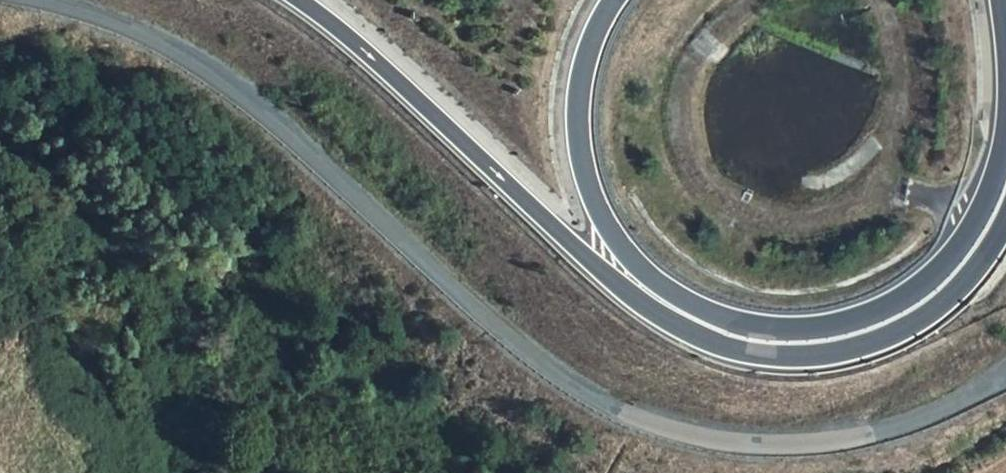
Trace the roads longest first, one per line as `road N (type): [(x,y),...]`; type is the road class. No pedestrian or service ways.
road 1 (unclassified): [(47,0),(150,36),(227,80),(478,308),(583,392),(650,426),(728,441),(853,440),(918,422),(1005,370)]
road 2 (motorway): [(298,0),(599,268),(682,328),(746,349),(827,358),(875,349),(961,311),(1005,247)]
road 3 (motorway): [(1005,171),(984,225),(938,274),(868,322),(818,333),(687,304),(618,251),(577,179),(581,88),(610,0)]

